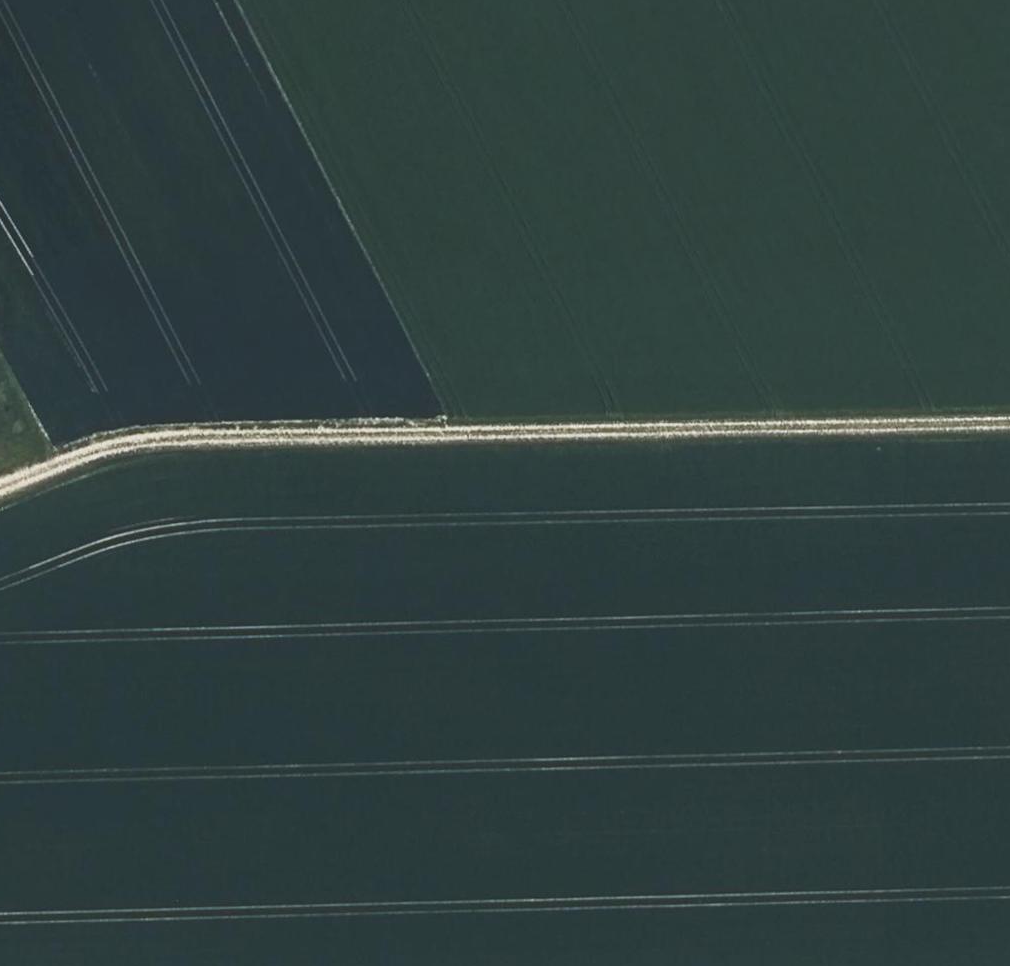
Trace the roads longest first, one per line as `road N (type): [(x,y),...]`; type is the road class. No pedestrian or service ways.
road 1 (track): [(0,488),(124,441),(1009,420)]

